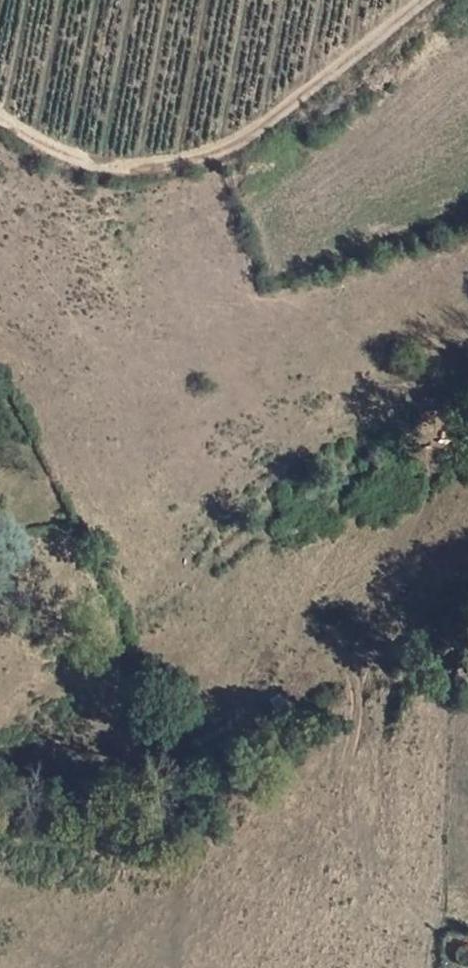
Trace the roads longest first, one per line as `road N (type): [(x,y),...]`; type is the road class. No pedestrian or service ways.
road 1 (track): [(0,118),(77,159),(126,169),(177,163),(269,122),(420,0)]

